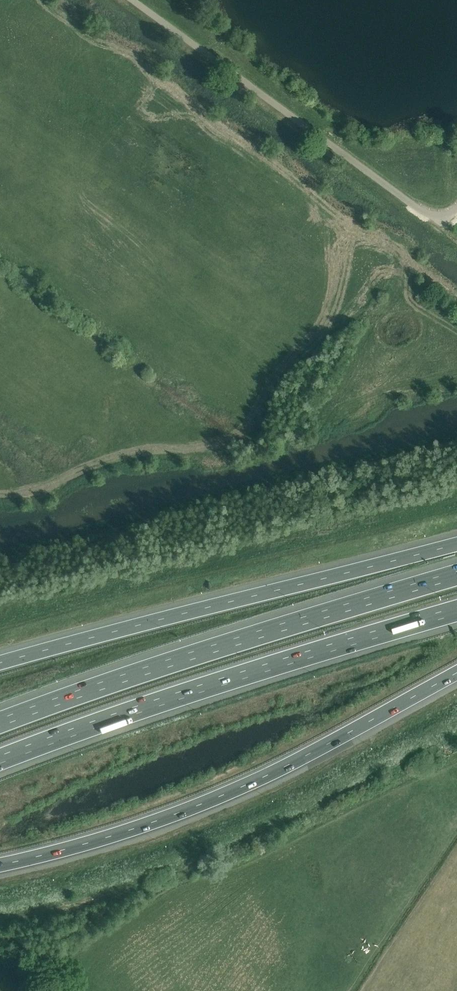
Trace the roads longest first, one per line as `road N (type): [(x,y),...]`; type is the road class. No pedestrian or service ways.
road 1 (motorway): [(0,865),(131,830),(254,782),(456,673)]
road 2 (unclassified): [(0,928),(247,861),(456,752)]
road 3 (motorway): [(0,759),(456,608)]
road 4 (motorway): [(456,575),(0,722)]
road 5 (motorway): [(456,544),(0,662)]
road 6 (unclassified): [(132,0),(422,211),(444,218),(456,208)]

